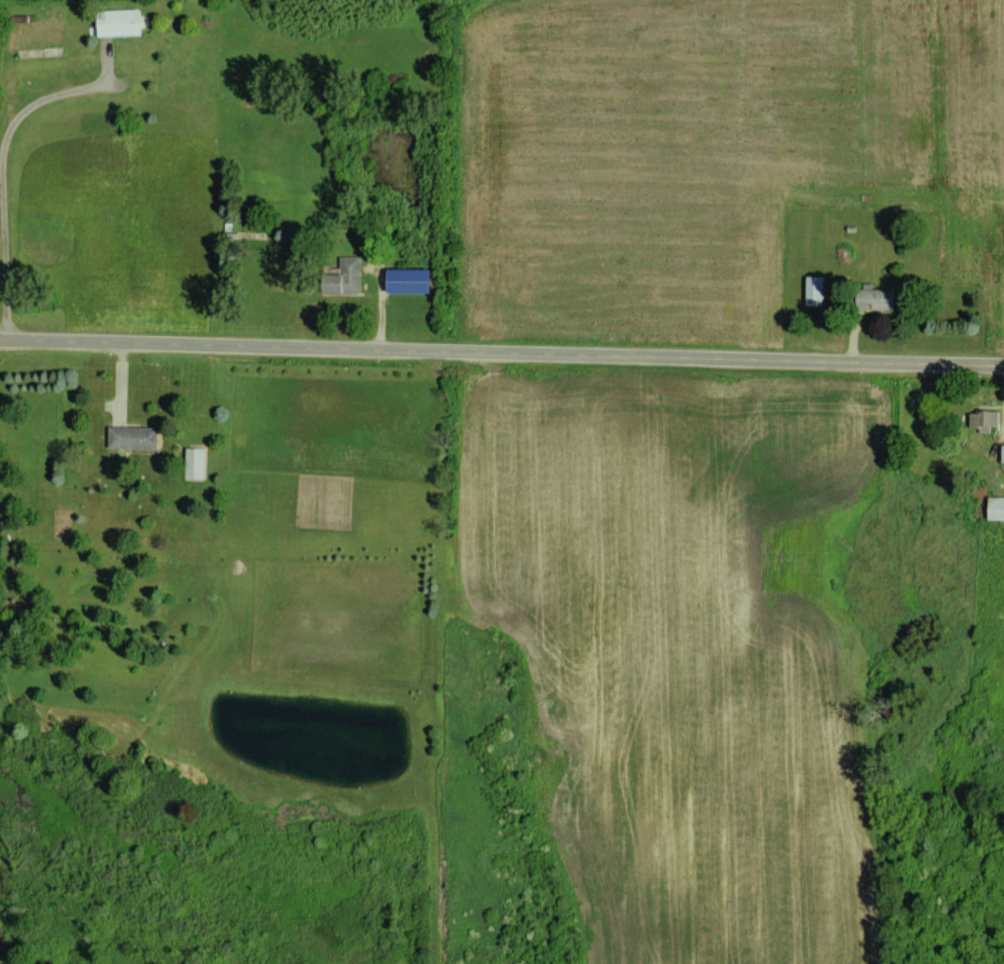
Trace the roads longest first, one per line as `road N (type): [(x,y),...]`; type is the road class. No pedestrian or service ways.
road 1 (tertiary): [(1003,362),(0,337)]

